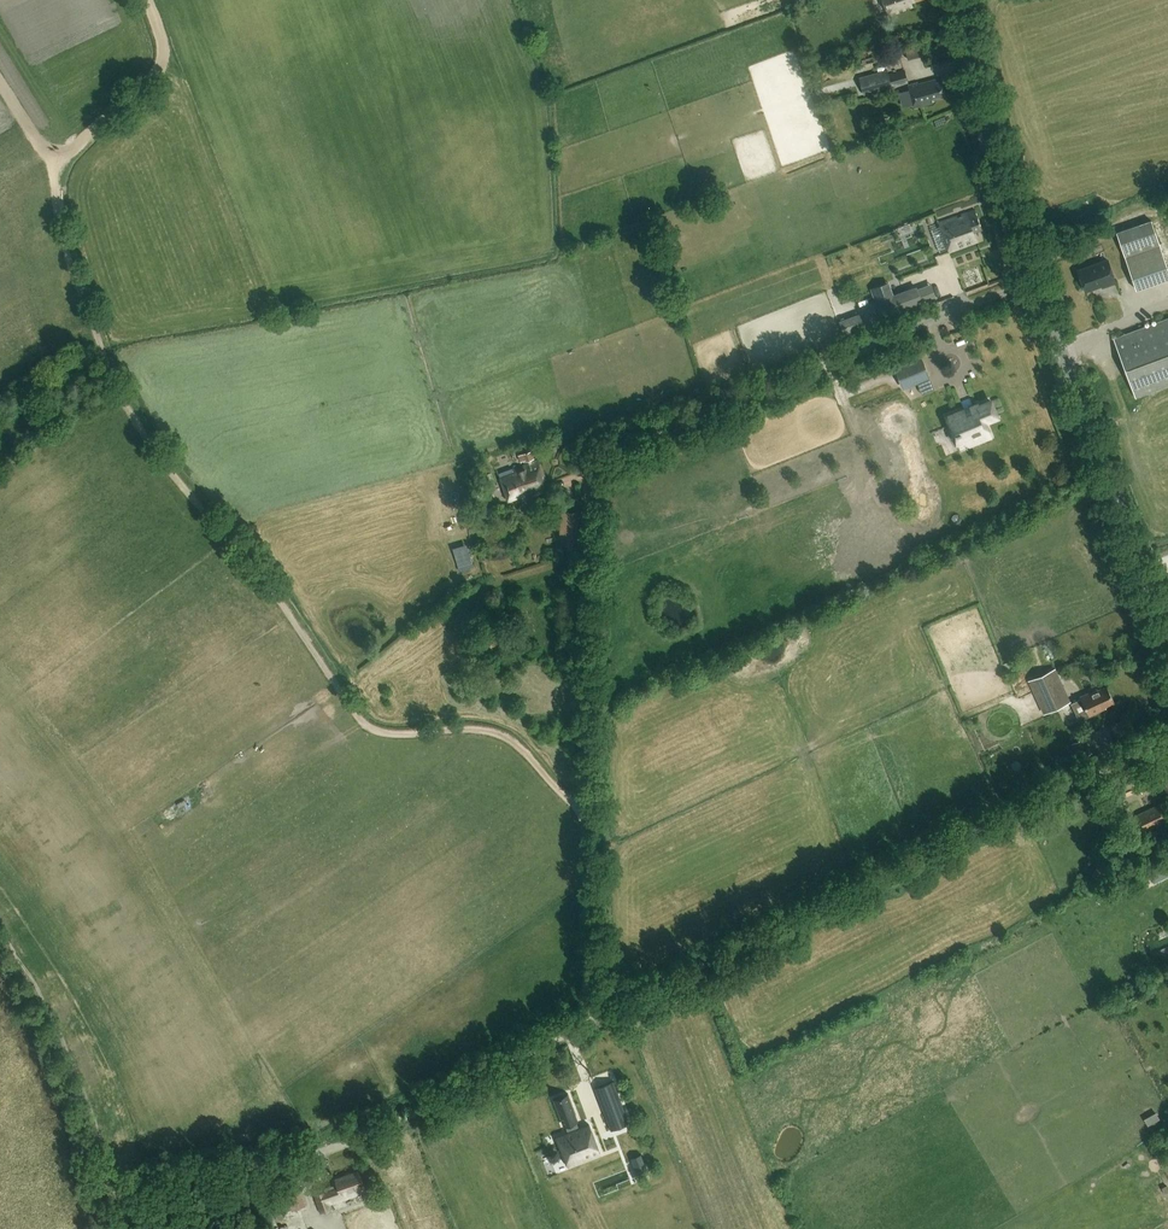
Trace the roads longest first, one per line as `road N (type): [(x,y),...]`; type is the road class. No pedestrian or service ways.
road 1 (track): [(168,1199),(199,1173),(374,1135),(590,1022),(592,463),(603,451),(1037,281)]
road 2 (track): [(118,390),(169,470),(248,560),(363,722),(390,733),(502,735),(590,826)]
road 3 (tertiary): [(1167,635),(1037,281),(956,0)]
road 4 (unclassified): [(590,1022),(1167,741)]
road 5 (track): [(53,165),(64,249),(118,390)]
road 6 (track): [(53,165),(155,77),(158,39),(146,0)]

